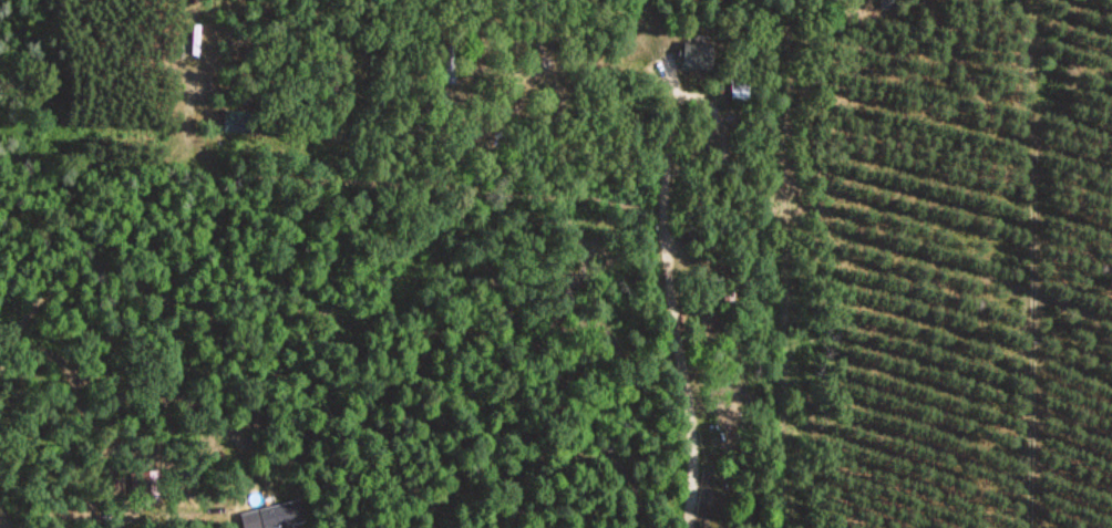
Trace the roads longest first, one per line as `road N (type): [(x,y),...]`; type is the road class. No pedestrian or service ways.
road 1 (residential): [(778,527),(783,334)]

